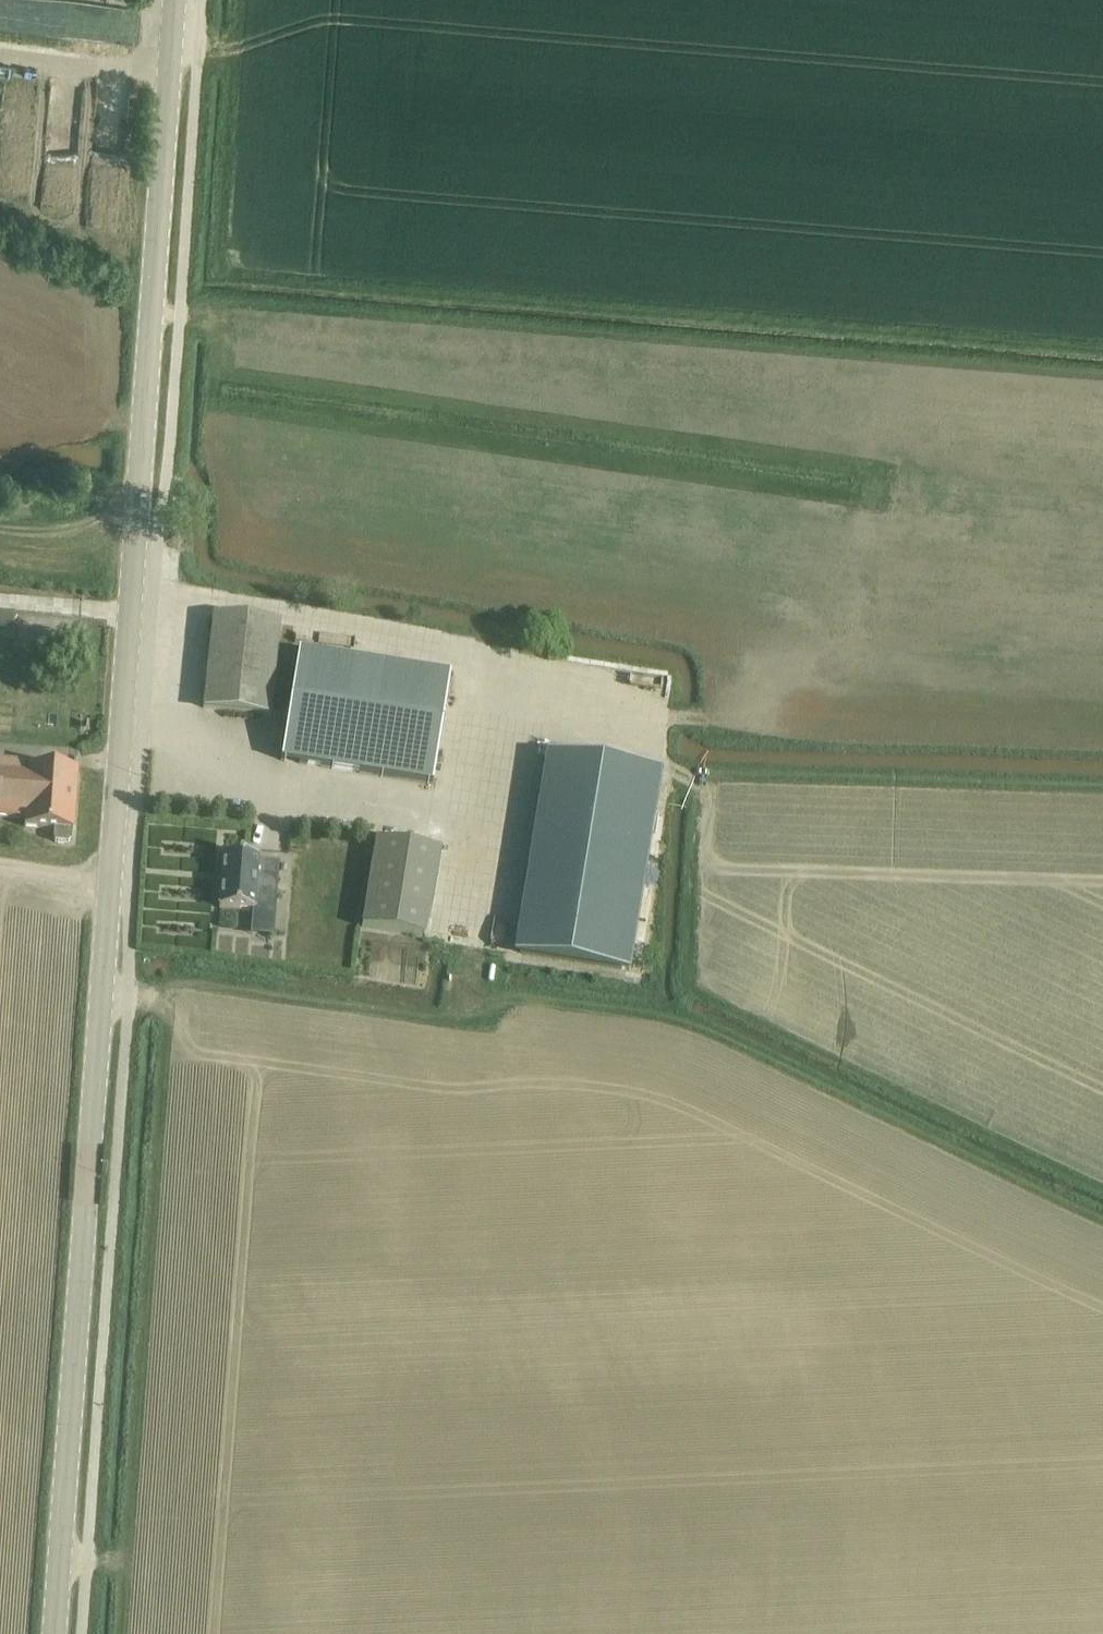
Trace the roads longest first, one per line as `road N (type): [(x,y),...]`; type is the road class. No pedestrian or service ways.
road 1 (tertiary): [(55,1633),(174,0)]

